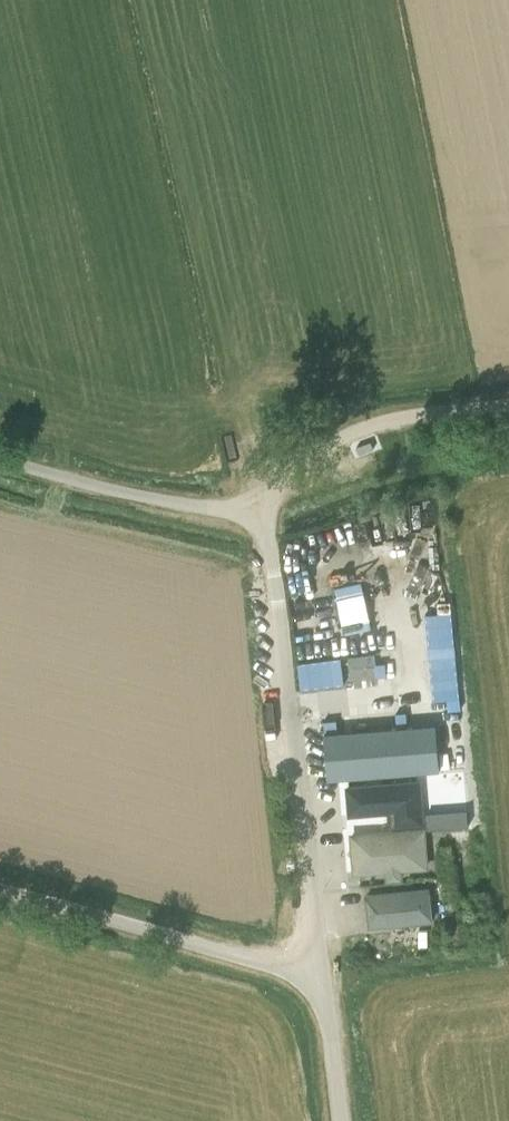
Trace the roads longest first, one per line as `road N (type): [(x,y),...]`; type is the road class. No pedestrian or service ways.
road 1 (unclassified): [(325,974),(266,509)]
road 2 (unclassified): [(325,974),(0,885)]
road 3 (unclassified): [(266,509),(307,455),(402,414),(508,402)]
road 4 (unclassified): [(266,509),(199,503),(0,451)]
road 5 (unclassified): [(343,1120),(325,974)]

